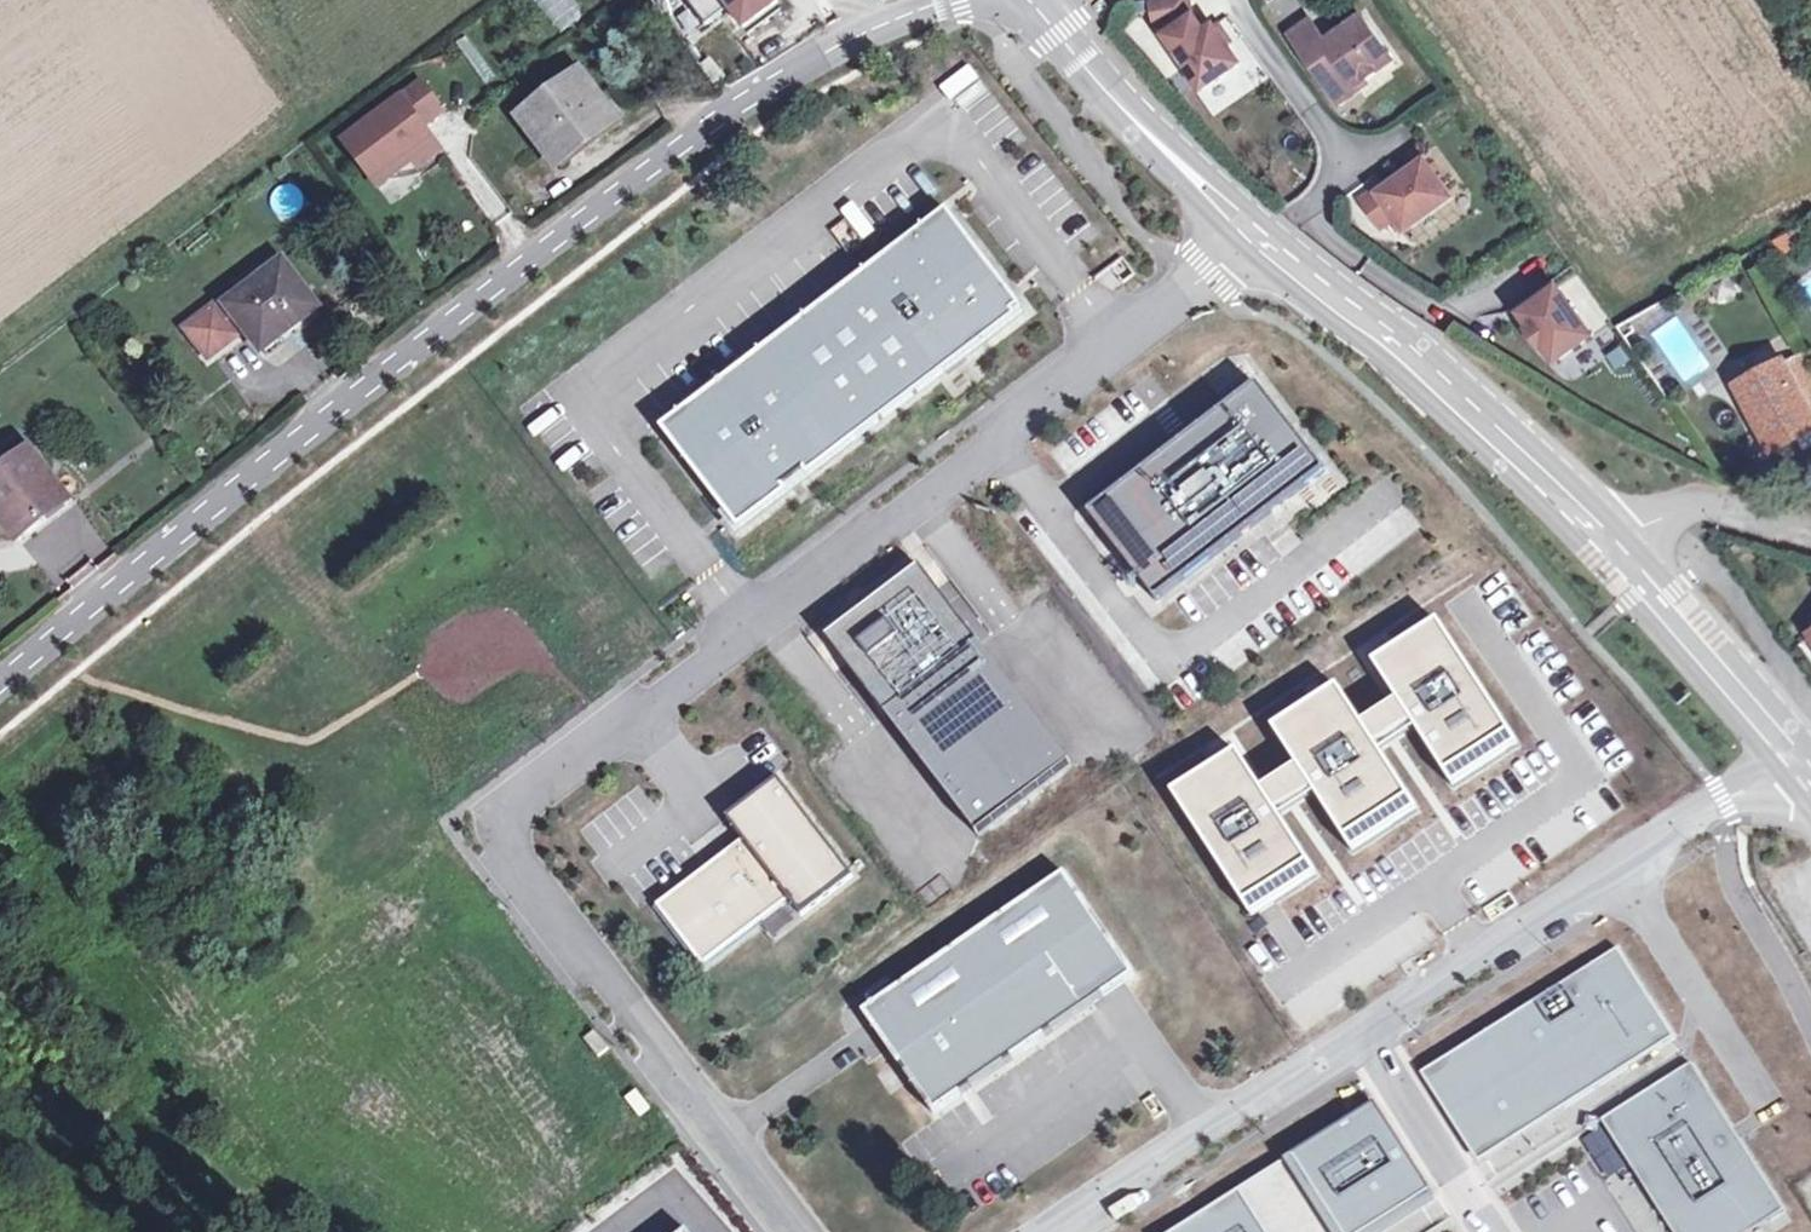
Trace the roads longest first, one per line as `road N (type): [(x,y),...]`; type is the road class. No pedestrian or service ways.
road 1 (unclassified): [(1254,235),(1036,415),(495,820),(631,1025),(791,1231)]
road 2 (residential): [(0,687),(416,348),(668,157),(815,58),(948,0)]
road 3 (unclassified): [(1357,1033),(1784,750)]
road 4 (tertiary): [(1254,235),(1386,336),(1602,534)]
road 5 (unclassified): [(1050,1231),(1357,1033)]
road 6 (tertiary): [(1032,0),(1085,69),(1254,235)]
road 7 (tertiary): [(1602,534),(1784,750)]
road 8 (unclassified): [(1357,1033),(1485,1231)]
road 9 (residential): [(1602,534),(1632,514),(1684,500),(1810,540)]

